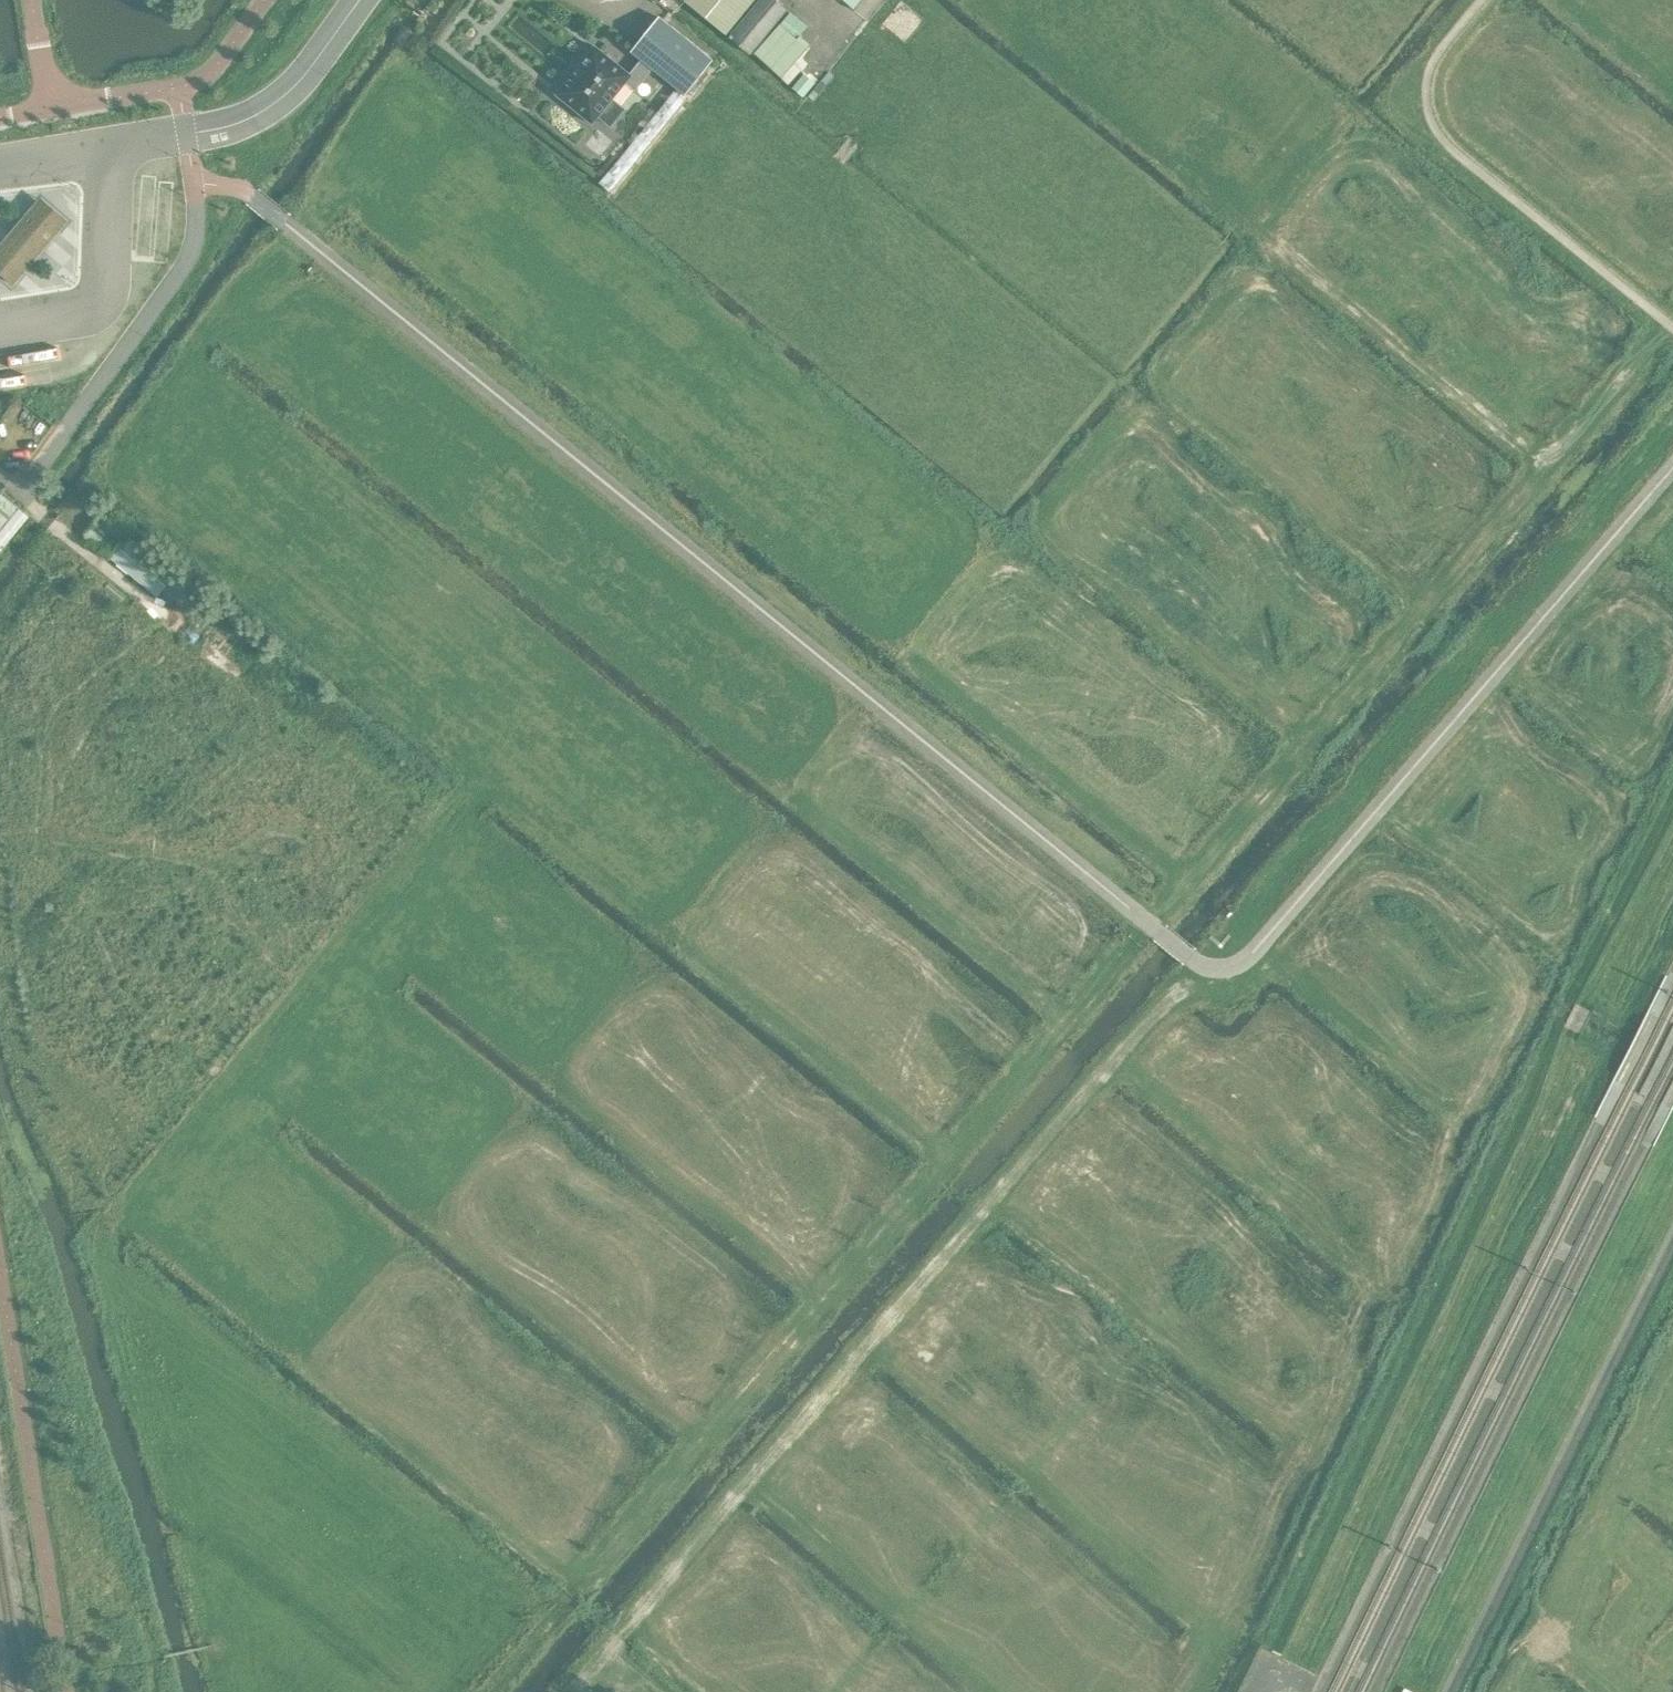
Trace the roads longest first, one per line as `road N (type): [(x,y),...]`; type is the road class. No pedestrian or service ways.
road 1 (track): [(1672,830),(1572,1030),(1546,1102),(1287,1660)]

